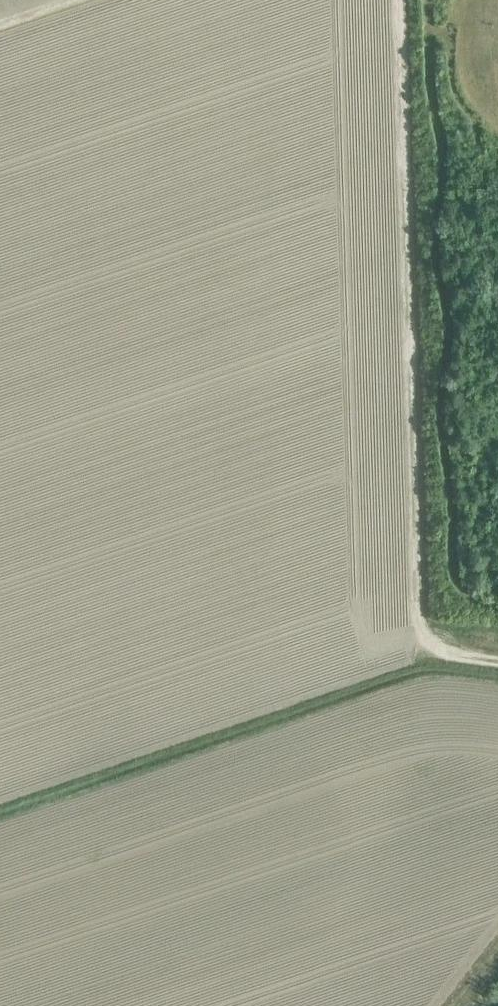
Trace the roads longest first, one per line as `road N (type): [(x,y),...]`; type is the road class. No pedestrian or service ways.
road 1 (track): [(398,0),(419,621),(429,642),(450,654),(497,660)]
road 2 (track): [(427,0),(443,149),(437,249),(449,326),(443,421),(455,567),(467,590),(497,603)]

